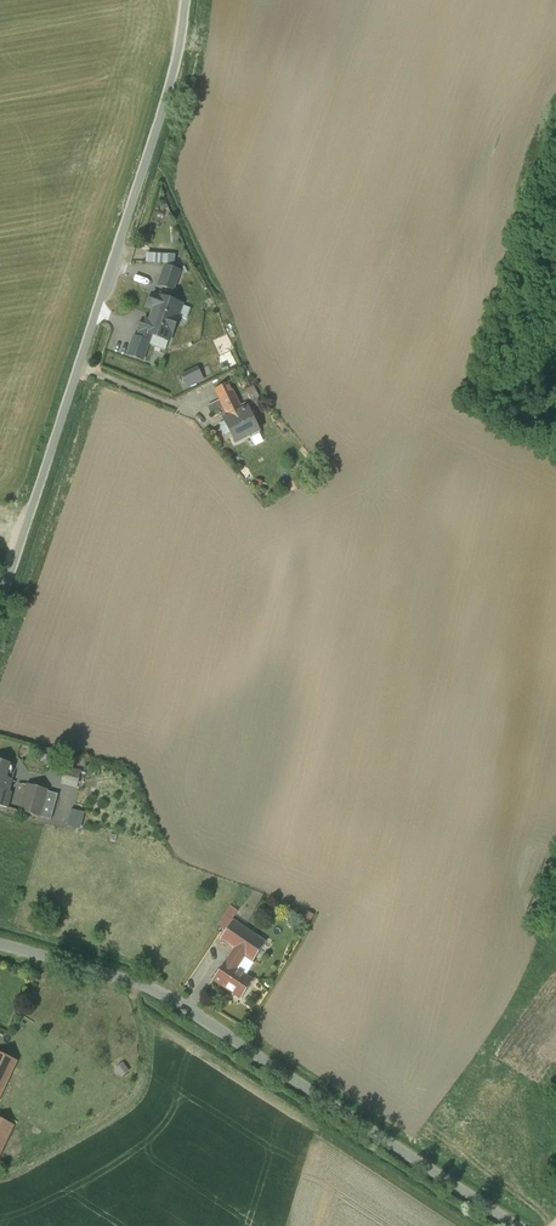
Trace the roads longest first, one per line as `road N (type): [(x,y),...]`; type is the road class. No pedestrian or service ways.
road 1 (unclassified): [(0,597),(176,43),(182,0)]
road 2 (unclassified): [(524,1225),(155,991),(0,945)]

